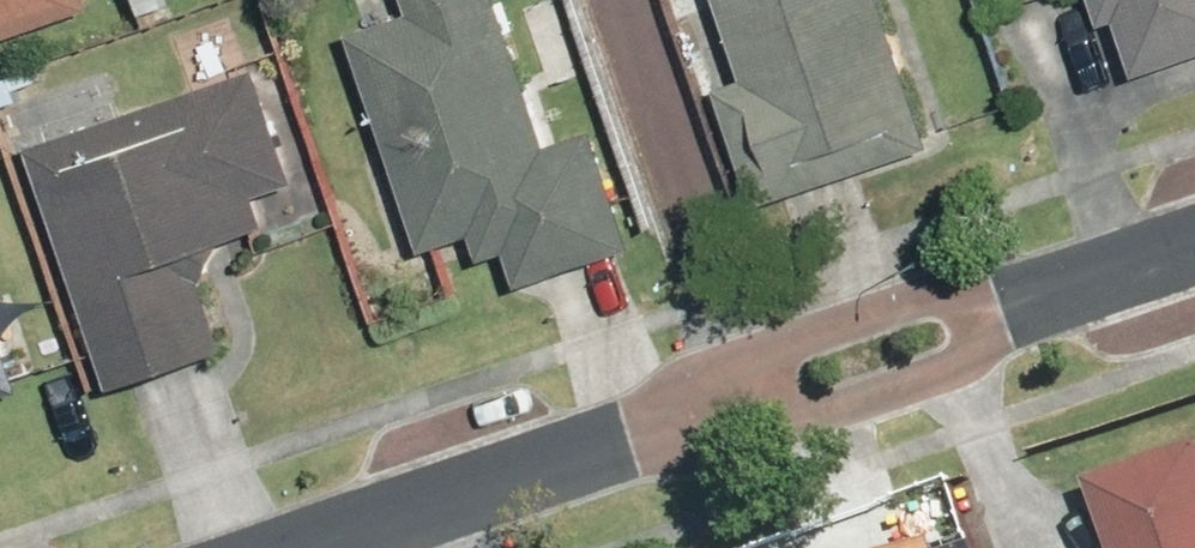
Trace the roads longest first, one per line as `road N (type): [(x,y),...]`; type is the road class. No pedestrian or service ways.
road 1 (residential): [(1194,248),(308,547)]

